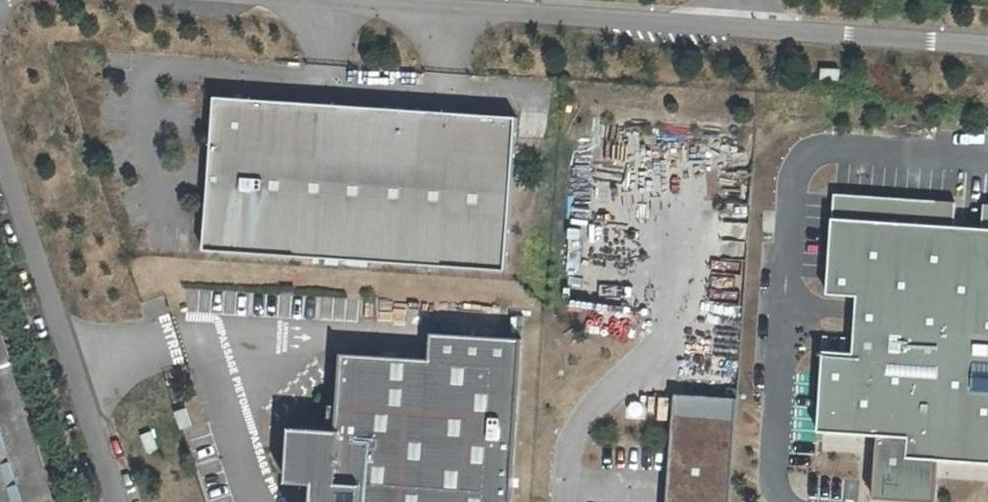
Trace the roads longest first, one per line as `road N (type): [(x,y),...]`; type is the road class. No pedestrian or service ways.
road 1 (unclassified): [(987,45),(353,0)]
road 2 (unclassified): [(0,149),(113,501)]

